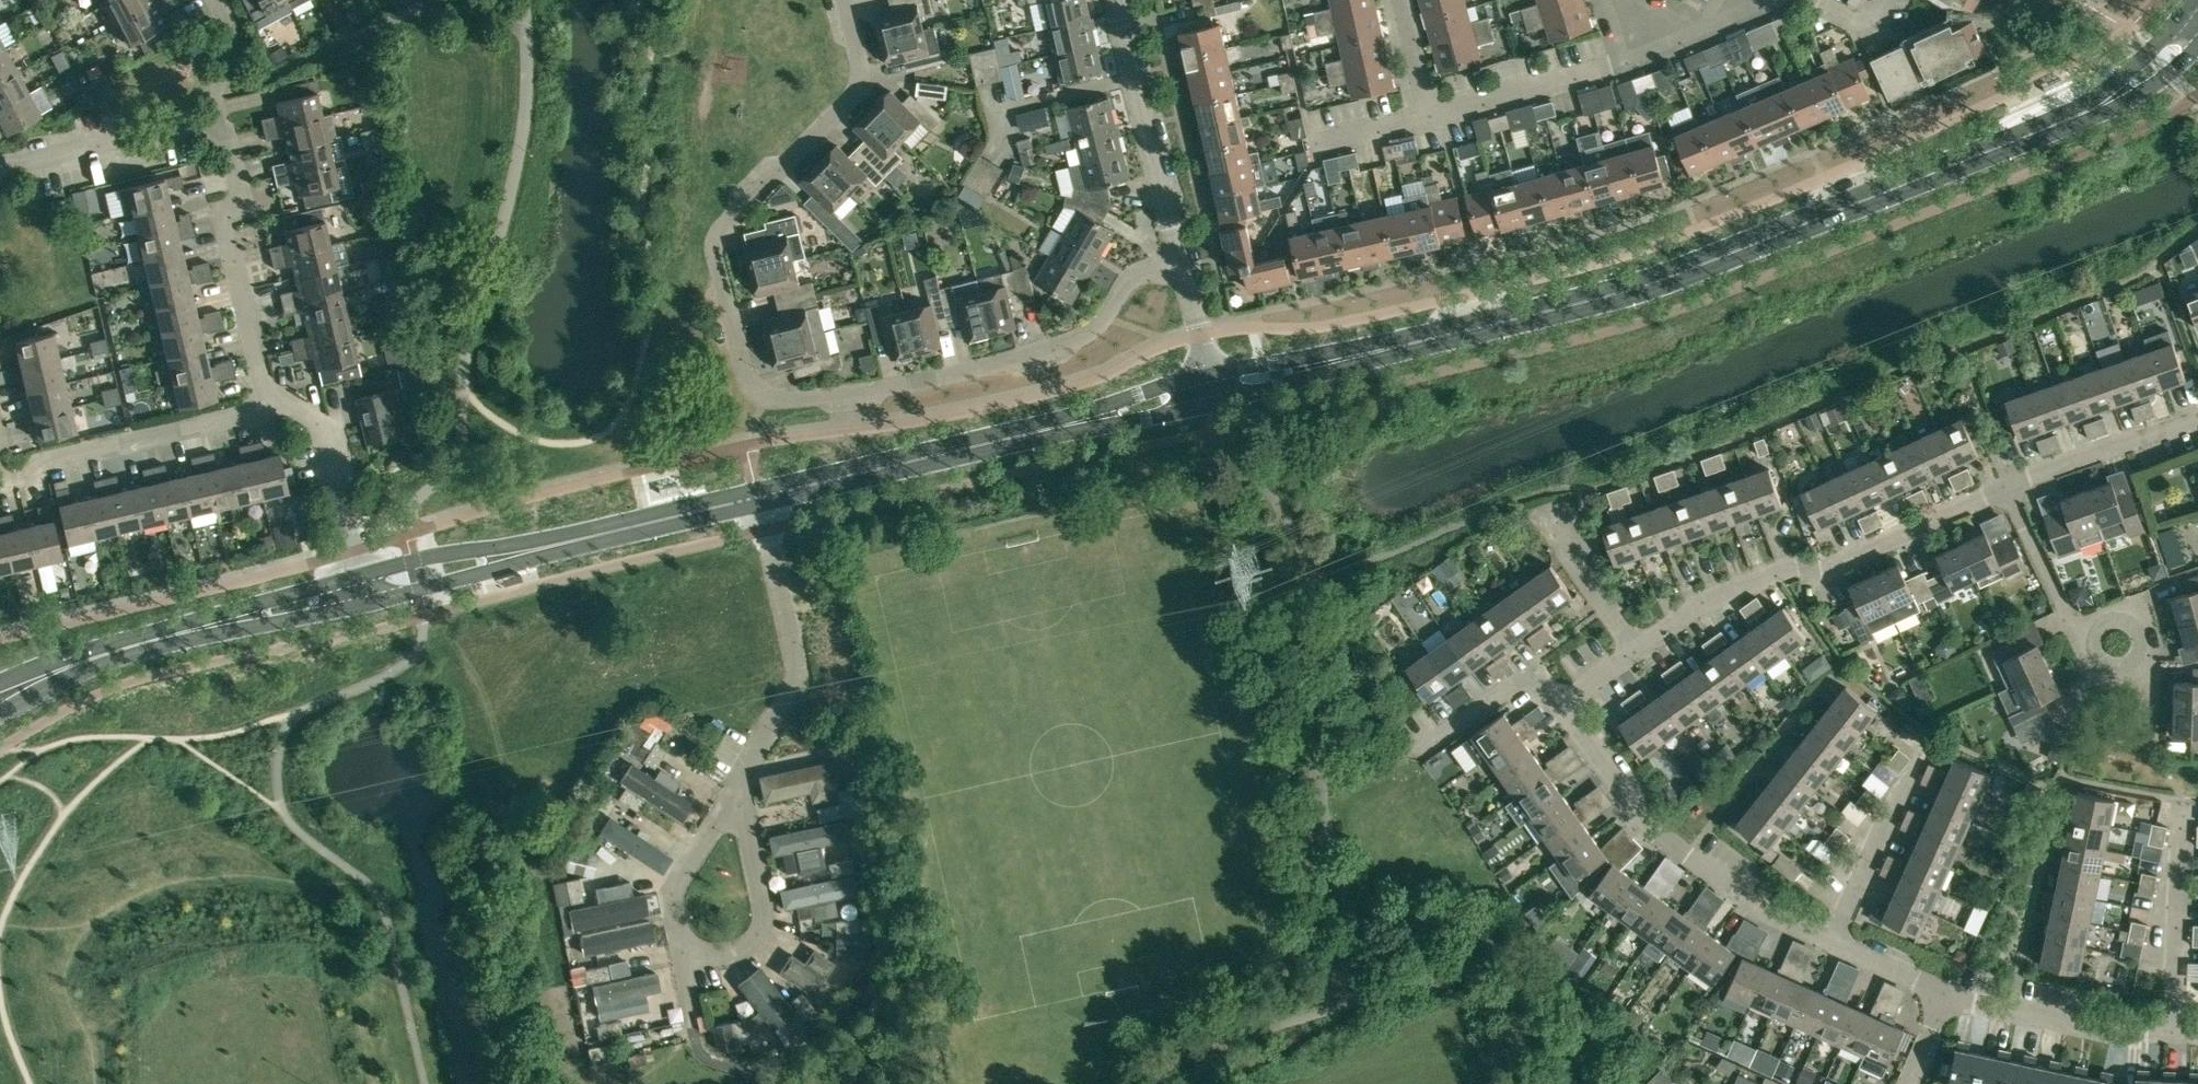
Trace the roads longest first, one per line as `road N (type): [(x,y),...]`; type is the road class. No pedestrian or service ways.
road 1 (residential): [(1180,261),(1134,275),(1090,332),(1034,352),(886,387),(779,399),(759,393),(747,376),(715,244),(723,226),(856,91),(860,65),(845,0)]
road 2 (tertiary): [(2059,124),(1623,292),(1315,365)]
road 3 (residential): [(1636,651),(1707,598),(1789,566),(1828,569),(2005,486)]
road 4 (tertiary): [(0,715),(139,652),(365,605)]
road 5 (tertiary): [(358,576),(86,650),(0,684)]
road 6 (residential): [(1832,942),(1765,911),(1647,826),(1560,706)]
road 7 (tertiary): [(1086,421),(757,497)]
road 8 (residential): [(737,782),(799,679),(757,497)]
road 9 (residential): [(268,406),(224,220),(242,200),(229,139),(207,127)]
road 10 (residential): [(0,483),(33,475),(42,461),(268,406)]
road 11 (residential): [(1180,261),(1114,0)]
road 12 (tertiary): [(757,497),(525,553)]
road 13 (residential): [(685,962),(748,946),(764,920),(737,782)]
road 14 (residential): [(2174,1034),(2185,799)]
road 15 (residential): [(1426,116),(1609,65),(1644,38)]
road 16 (residential): [(2174,1034),(2101,1030),(1947,995)]
road 17 (residential): [(1832,942),(1930,735)]
road 18 (residential): [(207,127),(197,120),(0,166)]
road 19 (residential): [(2070,624),(2081,679),(2153,680),(2155,642),(2138,599)]
road 20 (residential): [(2005,486),(2197,416)]
road 21 (residential): [(685,962),(672,894),(737,782)]
road 22 (residential): [(352,551),(322,424),(283,402),(268,406)]
road 23 (residential): [(1560,706),(1535,670),(1419,752)]
road 24 (tertiary): [(2187,9),(2115,84),(2059,124)]
road 25 (tertiary): [(2059,124),(2127,104),(2197,45)]
road 26 (residential): [(1636,651),(1545,519)]
road 27 (tertiary): [(511,555),(469,552),(358,576)]
road 28 (tertiary): [(365,605),(478,575),(511,555)]
road 29 (residential): [(2070,624),(2005,486)]
road 30 (residential): [(207,127),(233,26),(221,0)]
road 31 (tertiary): [(1208,376),(1107,405),(1086,421)]
road 32 (tertiary): [(1086,421),(1110,425),(1213,403)]
road 33 (residential): [(1947,995),(1832,942)]
road 34 (residential): [(1308,145),(1426,116)]

